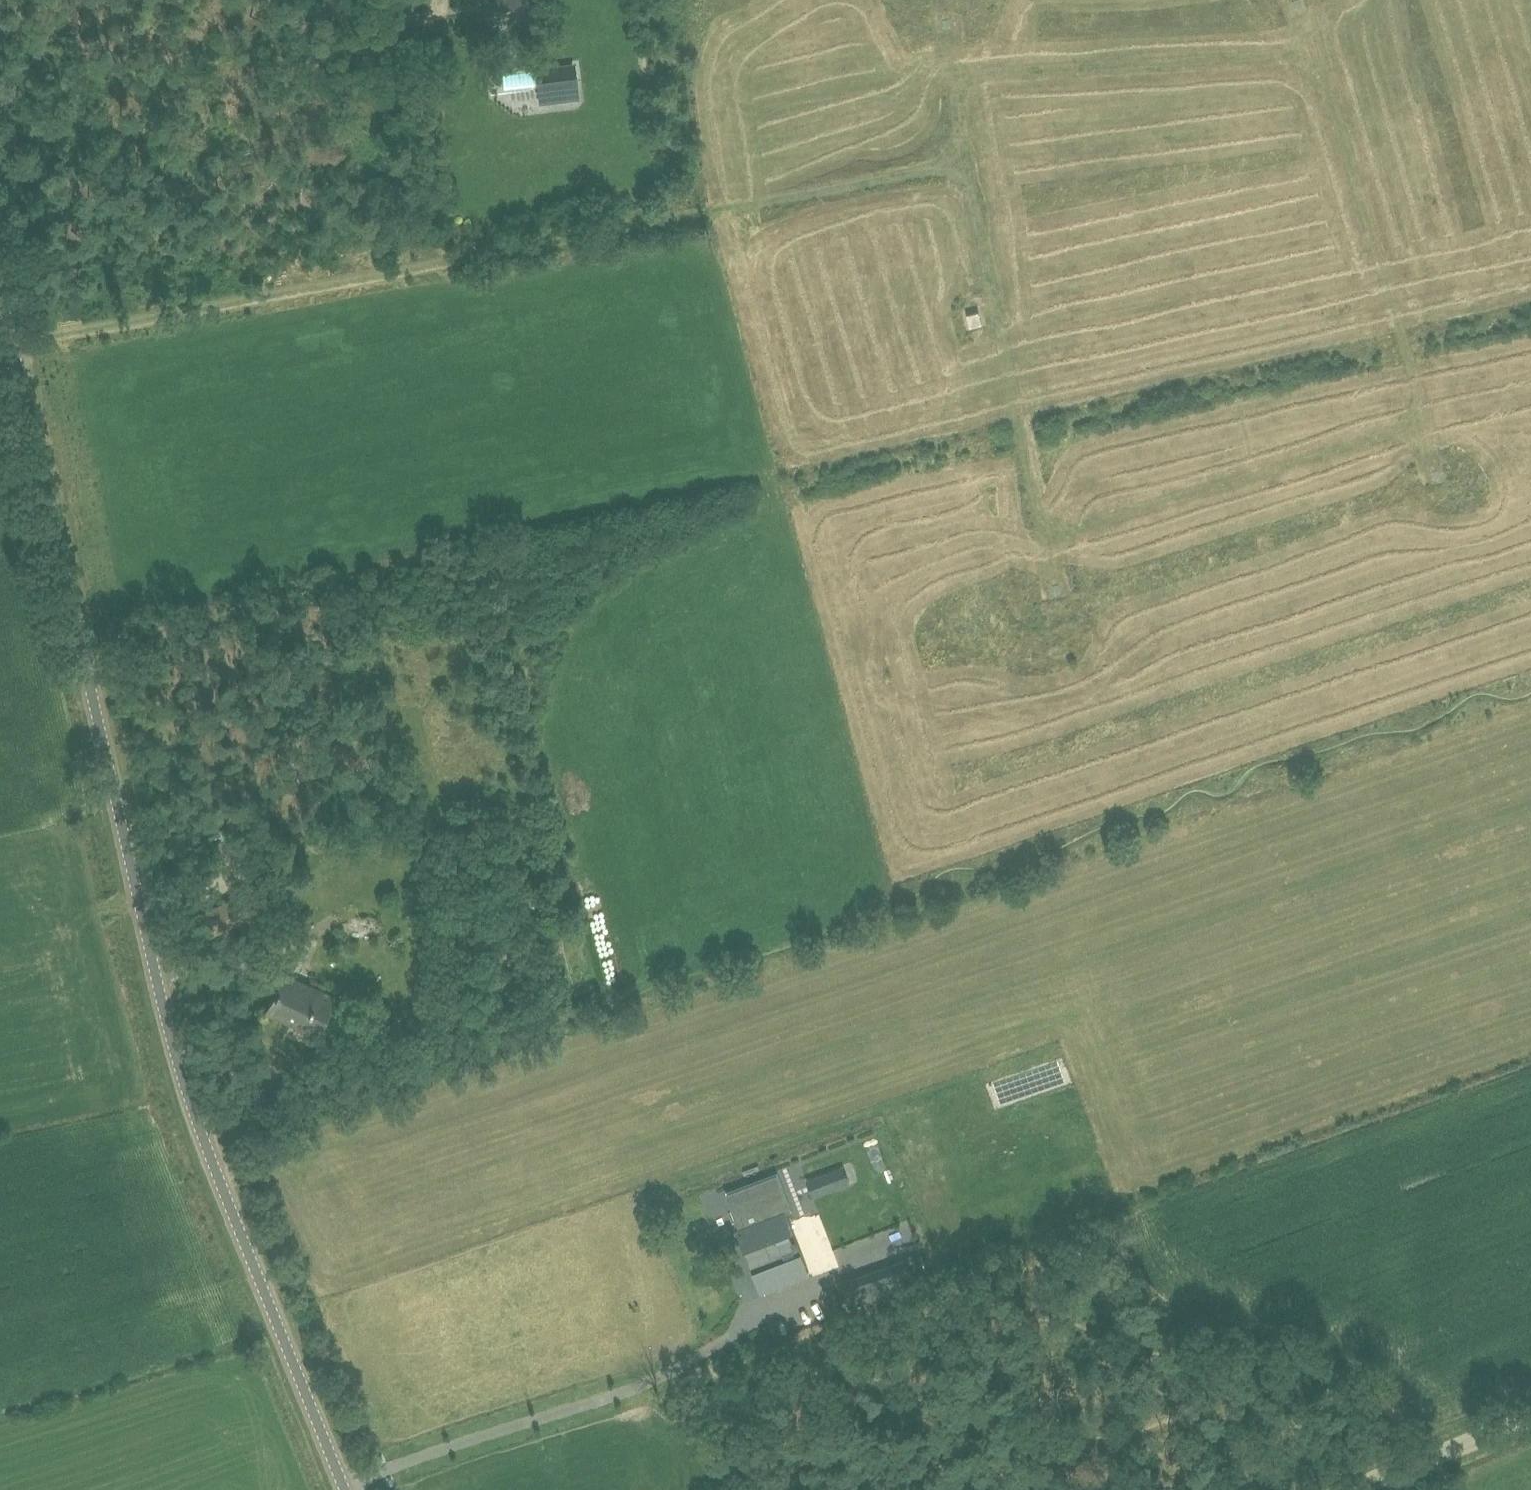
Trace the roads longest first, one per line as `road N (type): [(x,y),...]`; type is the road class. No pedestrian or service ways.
road 1 (unclassified): [(346,1489),(185,1087),(0,293)]
road 2 (track): [(204,1140),(611,999),(631,964)]
road 3 (unclassified): [(1347,1489),(1530,1416)]

